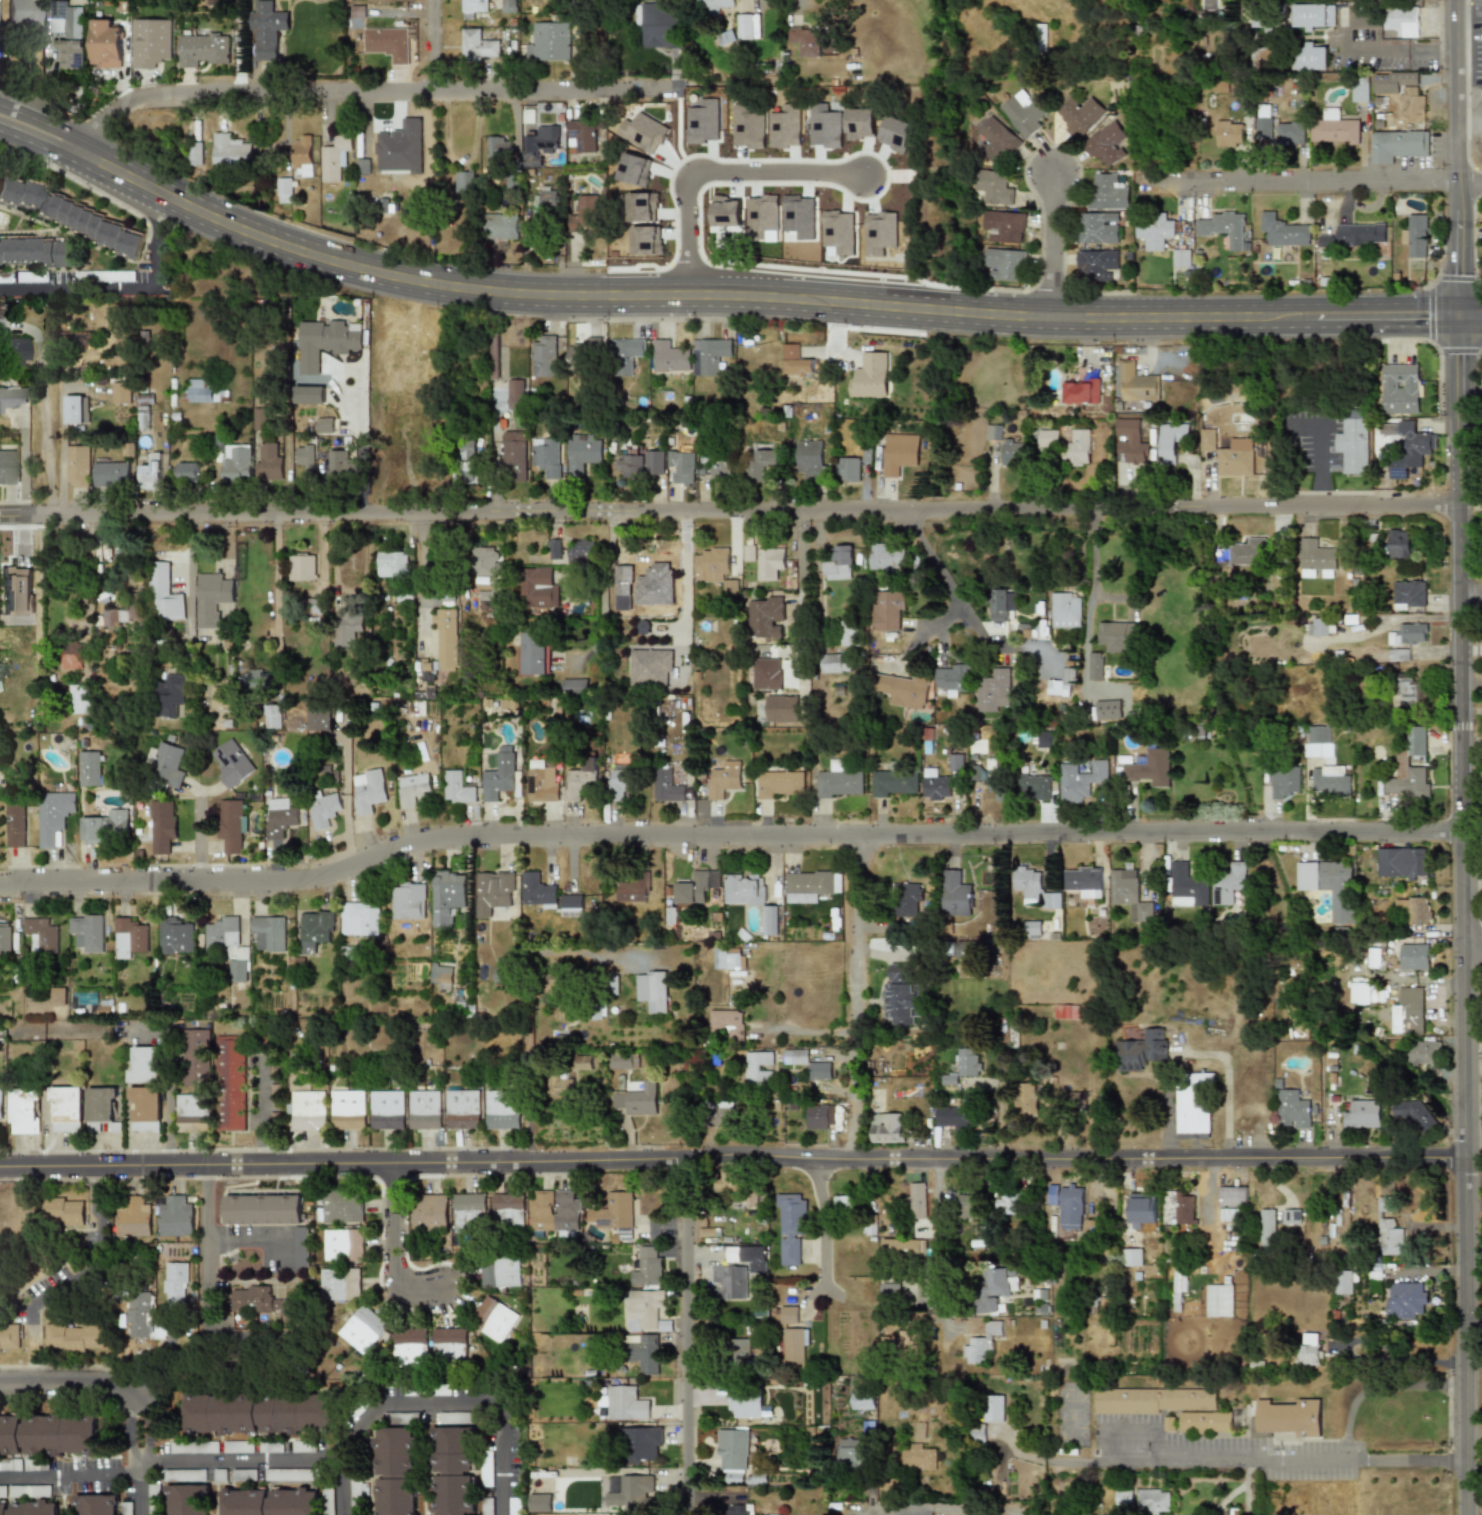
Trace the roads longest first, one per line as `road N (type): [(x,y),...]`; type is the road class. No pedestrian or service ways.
road 1 (secondary): [(0,129),(237,240),(359,280),(460,298),(783,307),(1025,328),(1459,326)]
road 2 (secondary): [(1458,303),(1046,305),(747,284),(454,276),(301,240),(0,104)]
road 3 (residential): [(0,880),(276,883),(457,838),(1273,829),(1456,842)]
road 4 (residential): [(0,1165),(1458,1156)]
road 5 (residential): [(0,514),(1455,503)]
road 6 (tertiary): [(1463,1514),(1453,605),(1459,326)]
road 7 (residential): [(84,141),(114,107),(146,96),(680,87)]
road 8 (residential): [(138,1457),(324,1460),(375,1410),(505,1403),(507,1514)]
road 9 (residential): [(1045,1461),(1462,1460)]
road 10 (residential): [(688,1514),(682,1159)]
road 11 (residential): [(1146,181),(1481,179)]
road 12 (residential): [(851,1160),(856,837)]
road 13 (tertiary): [(1458,303),(1450,0)]
road 14 (residential): [(676,304),(680,186),(690,176),(852,180)]
road 15 (residential): [(0,288),(151,287),(156,249),(176,213)]
road 16 (residential): [(390,1162),(393,1302),(442,1304)]
road 17 (residential): [(938,1343),(939,1159)]
road 18 (residential): [(1045,328),(1051,169)]
road 19 (residential): [(878,1510),(1035,1510)]
road 20 (residential): [(0,1382),(102,1378),(125,1386),(137,1405)]
road 21 (residential): [(0,1474),(140,1472)]

